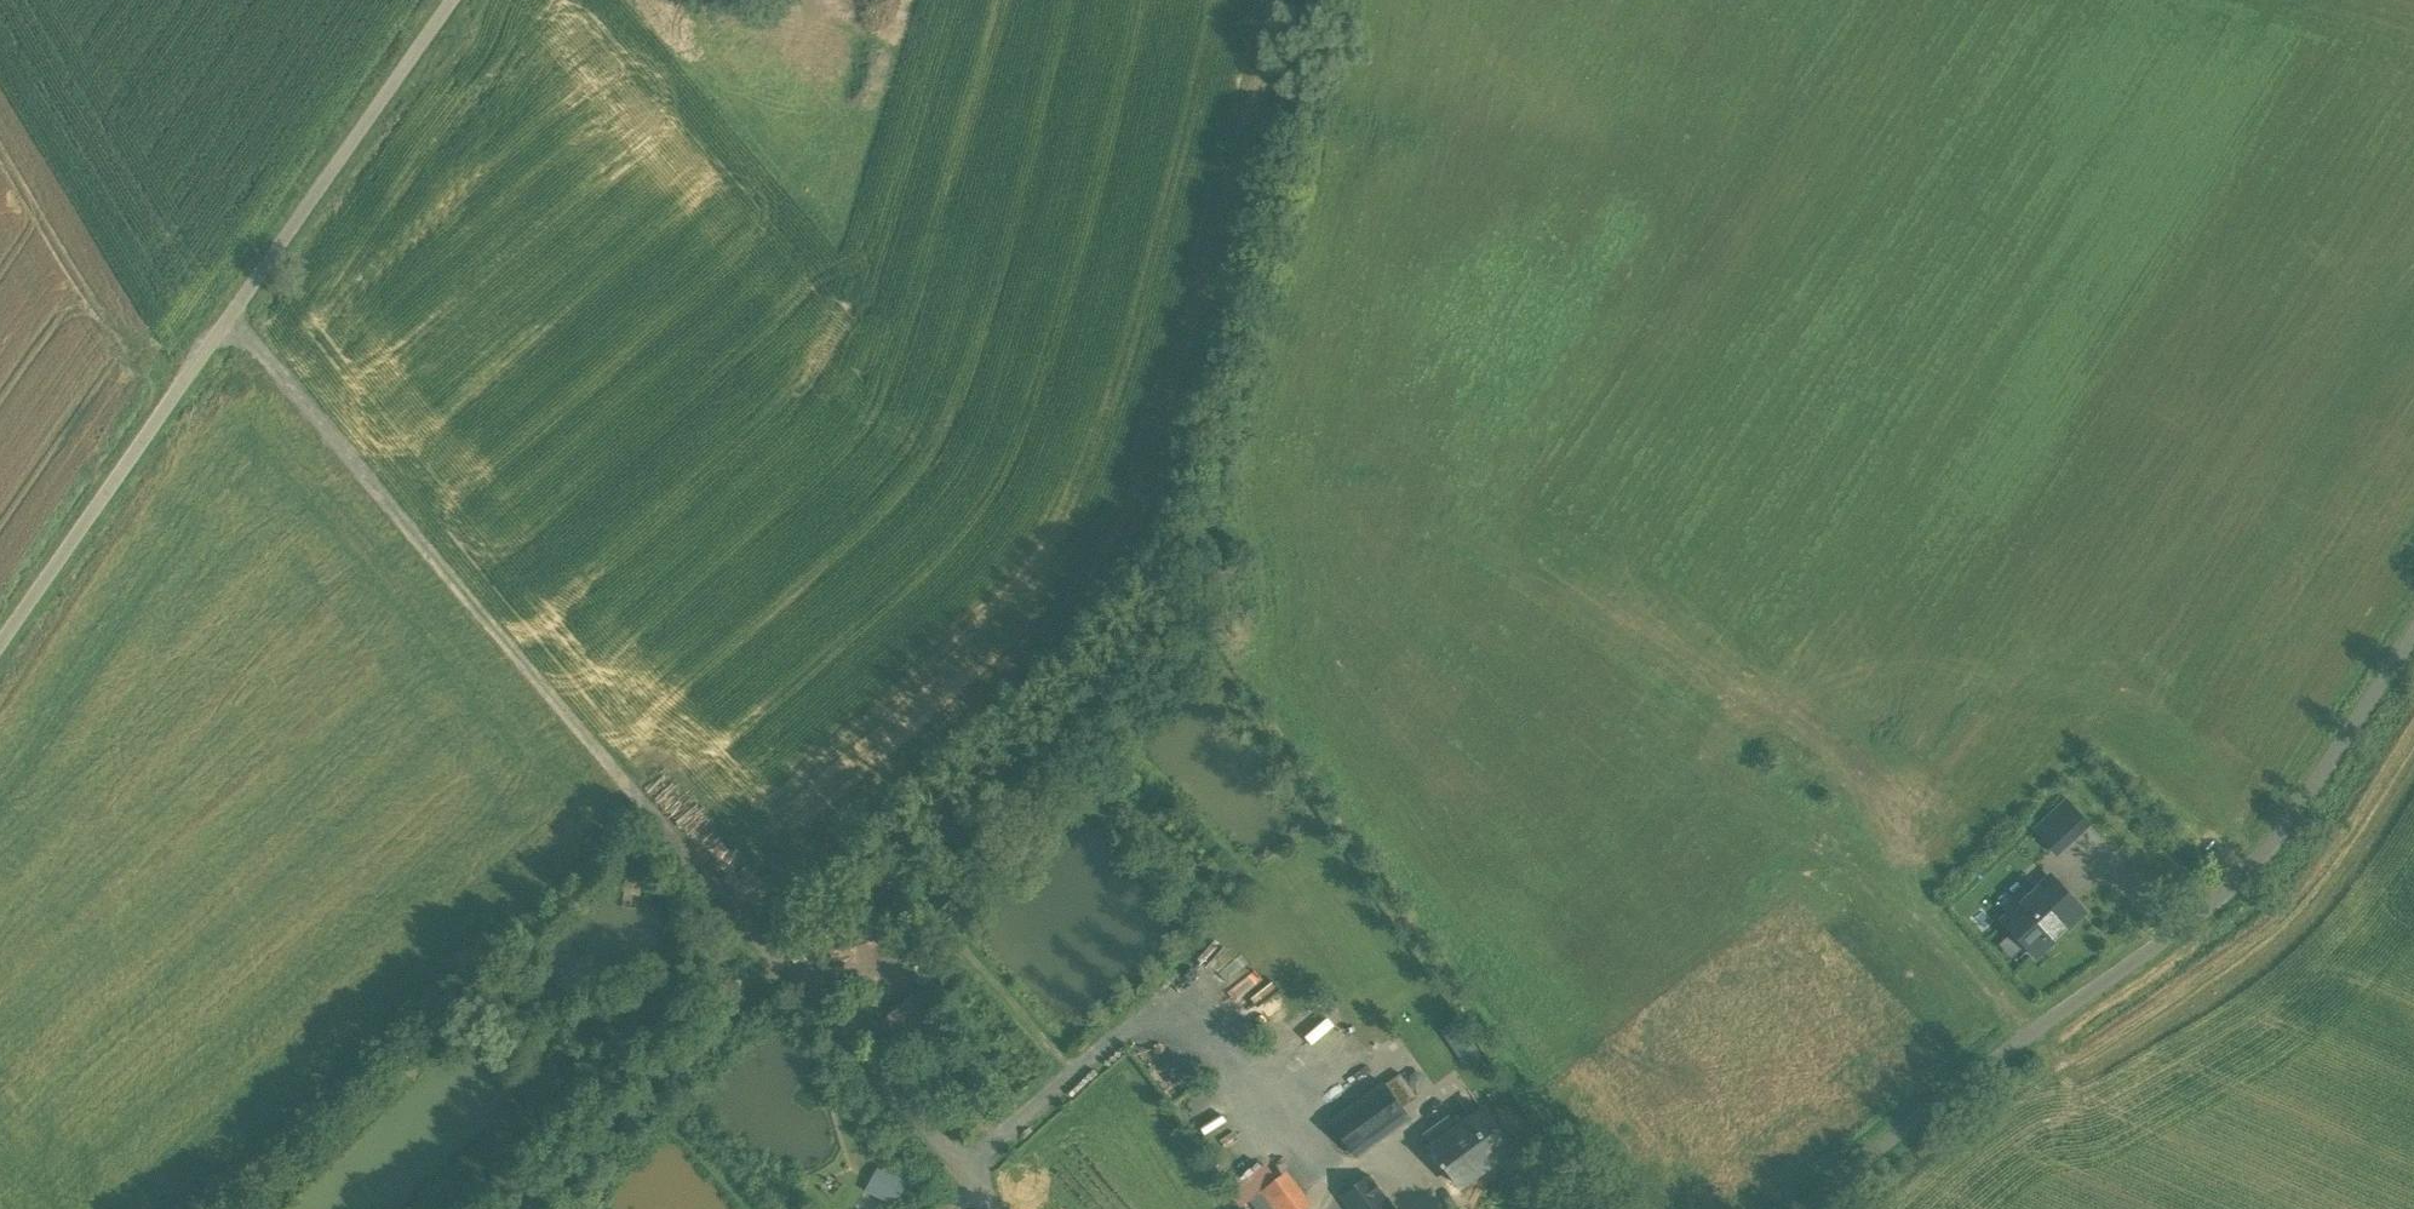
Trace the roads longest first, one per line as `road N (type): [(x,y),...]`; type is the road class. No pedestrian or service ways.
road 1 (track): [(228,321),(251,337),(746,923),(769,969),(794,975),(992,1208)]
road 2 (unclassified): [(1798,1208),(2266,840),(2413,628)]
road 3 (unclassified): [(0,646),(454,0)]
road 4 (track): [(769,969),(528,1208)]

